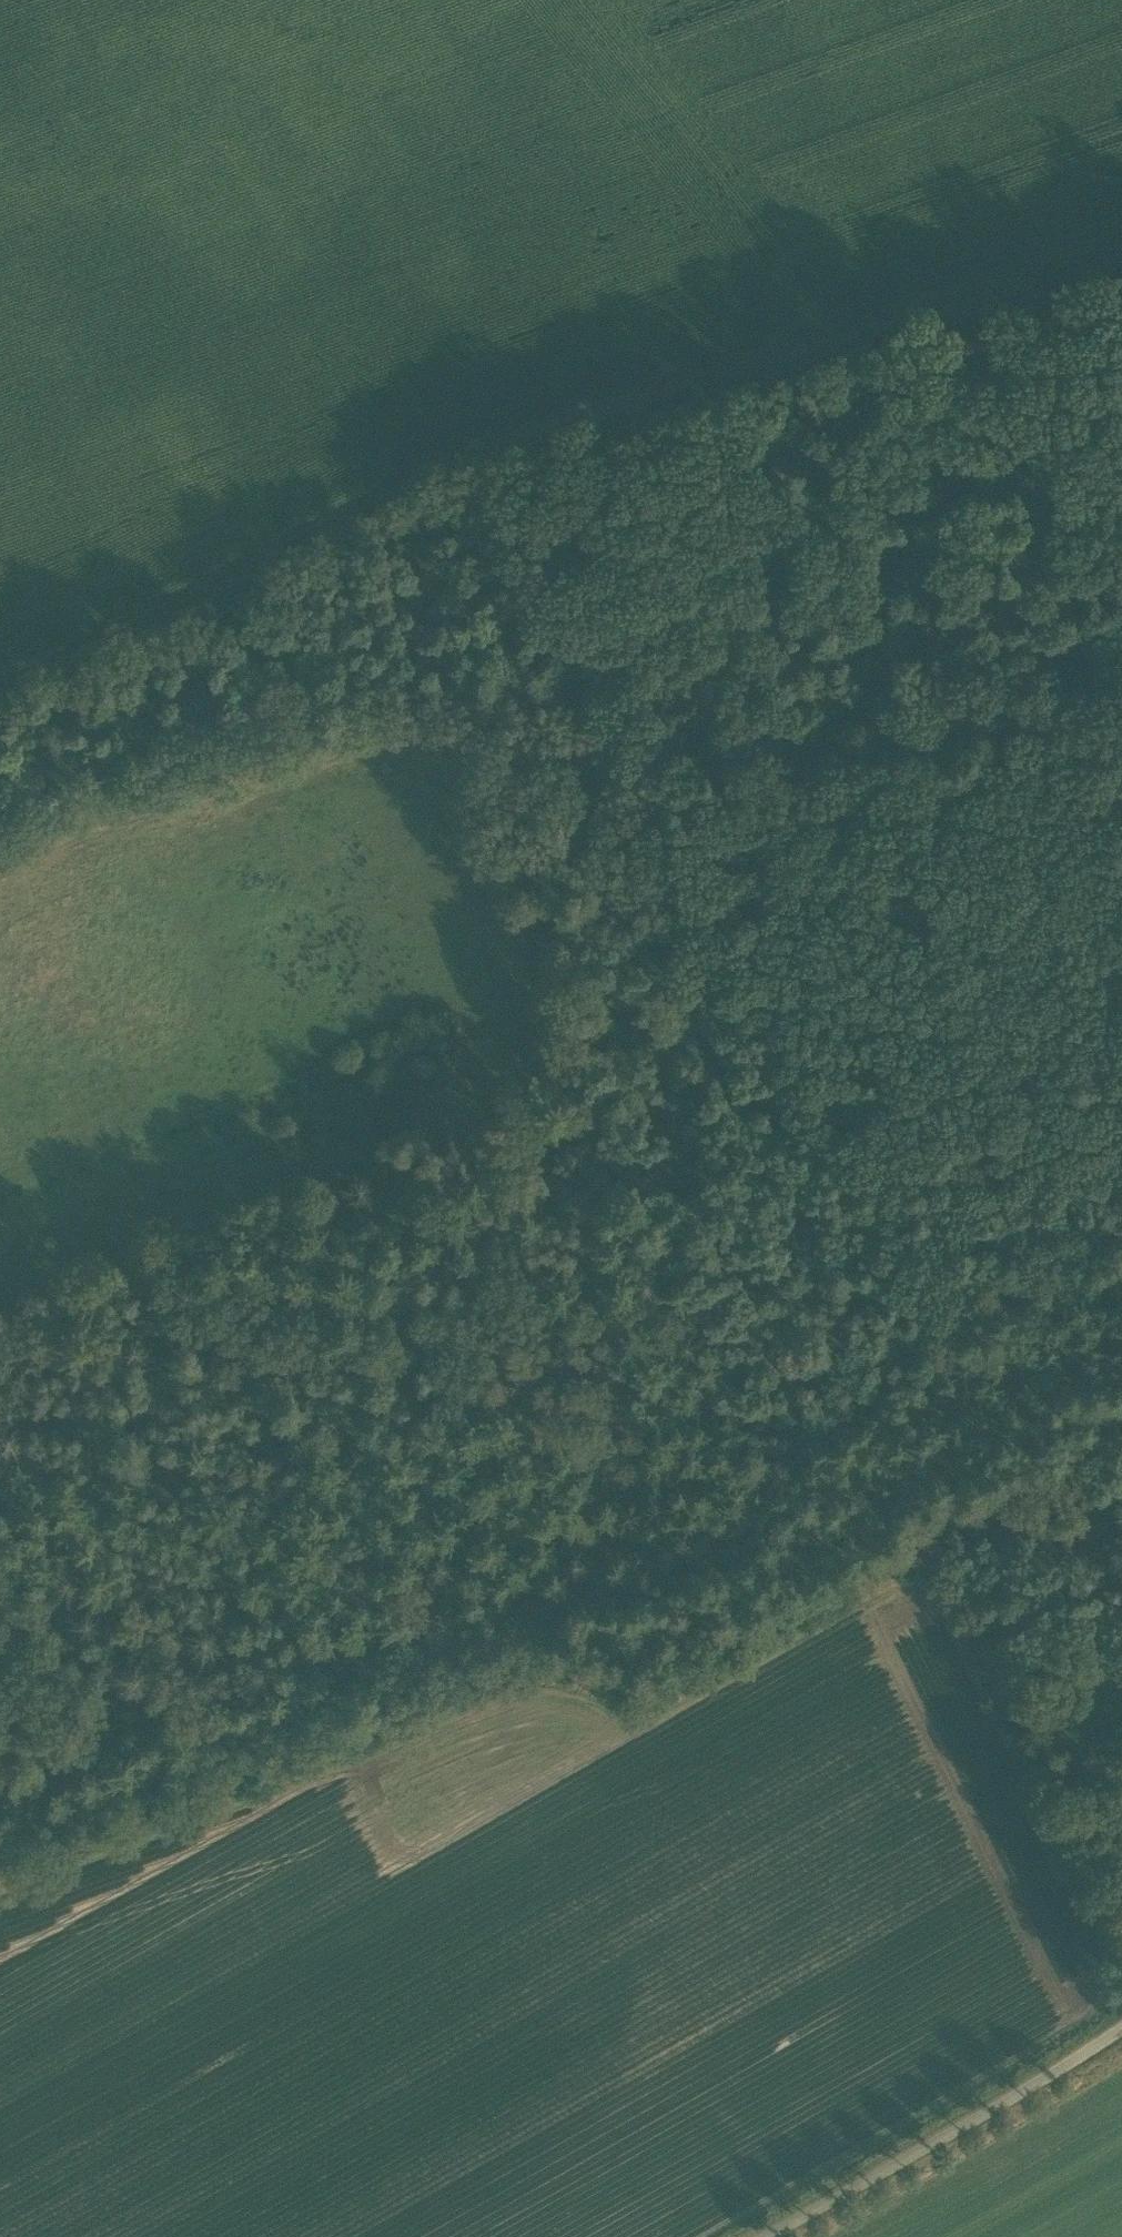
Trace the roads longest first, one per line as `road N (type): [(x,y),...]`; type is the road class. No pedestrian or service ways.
road 1 (unclassified): [(759,2236),(1121,2030)]

